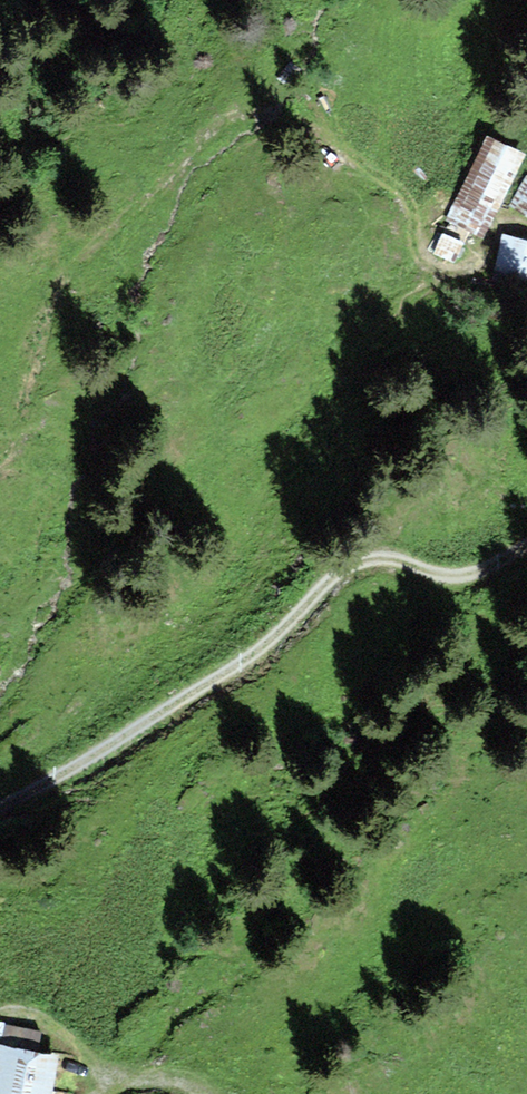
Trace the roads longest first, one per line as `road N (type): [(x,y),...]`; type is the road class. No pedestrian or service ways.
road 1 (track): [(526,546),(452,576),(386,561),(331,583),(159,718),(0,811)]
road 2 (track): [(0,1017),(34,1015),(56,1030),(83,1052),(100,1088),(179,1085),(202,1093)]

